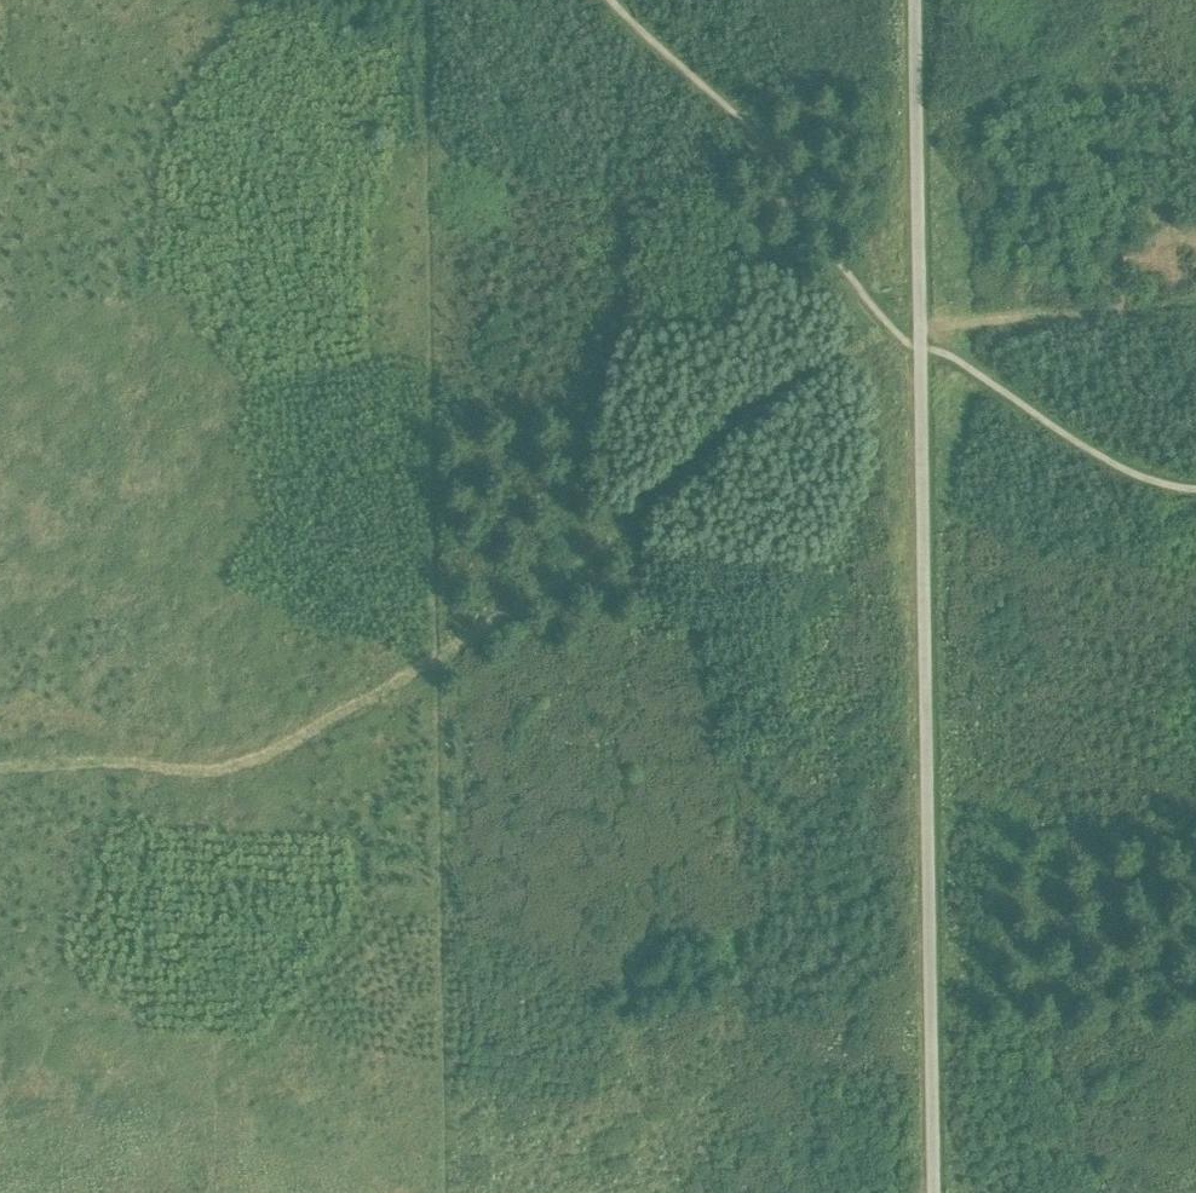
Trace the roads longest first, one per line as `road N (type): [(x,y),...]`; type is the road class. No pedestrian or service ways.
road 1 (track): [(934,1192),(916,0)]

